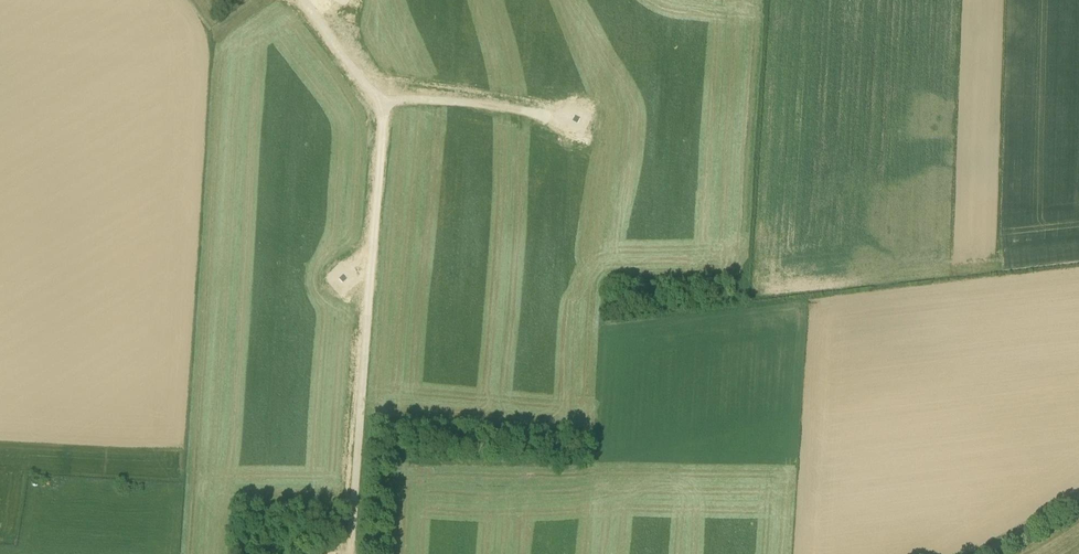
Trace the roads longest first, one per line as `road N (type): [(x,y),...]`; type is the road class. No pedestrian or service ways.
road 1 (track): [(300,0),(378,104),(350,553)]

